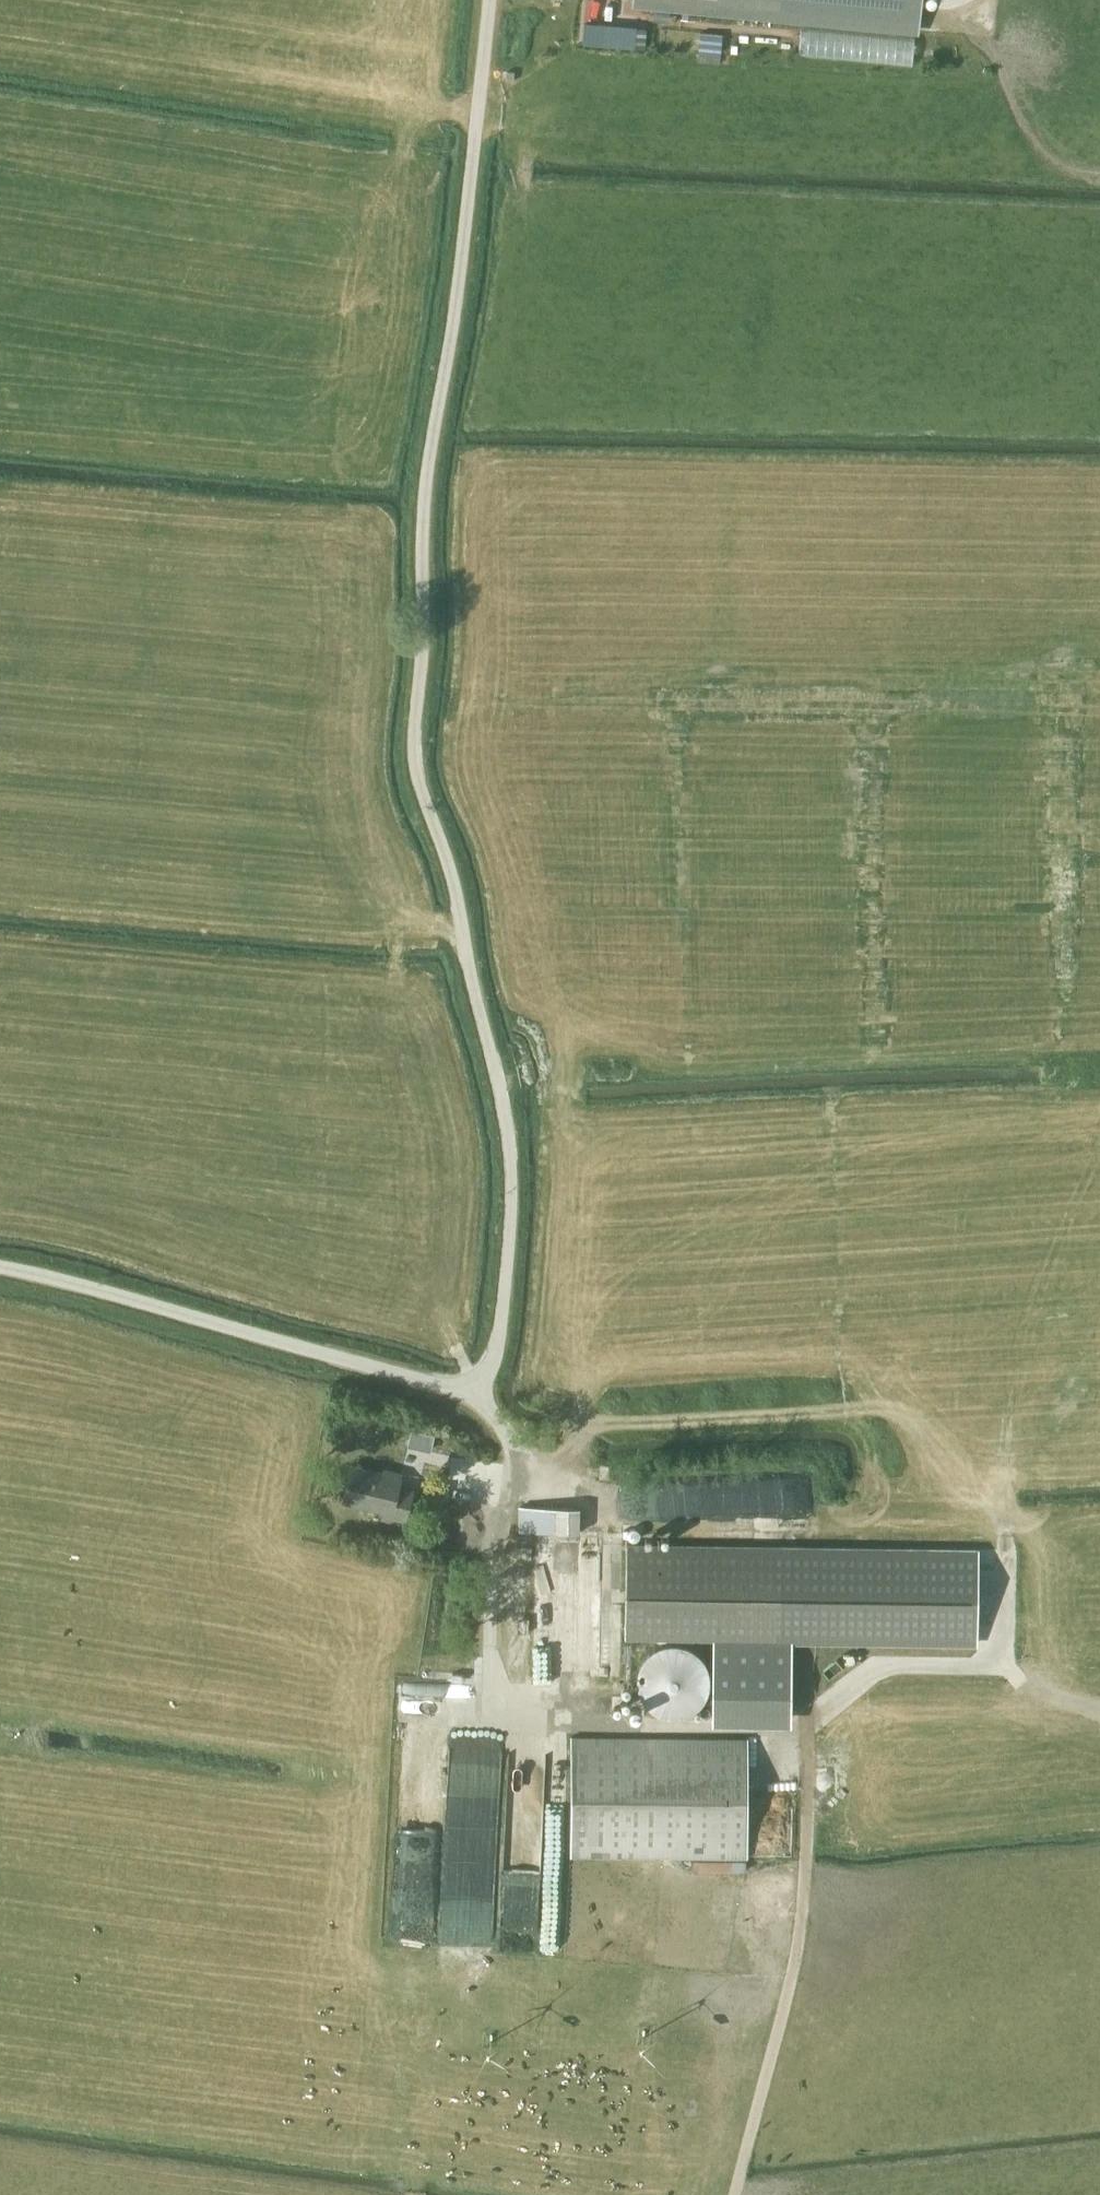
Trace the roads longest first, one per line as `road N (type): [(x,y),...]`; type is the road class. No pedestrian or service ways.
road 1 (unclassified): [(0,1269),(442,1385),(476,1379),(497,1350),(509,1150),(455,886),(417,783),(412,740),(427,472),(462,260),(489,0)]

